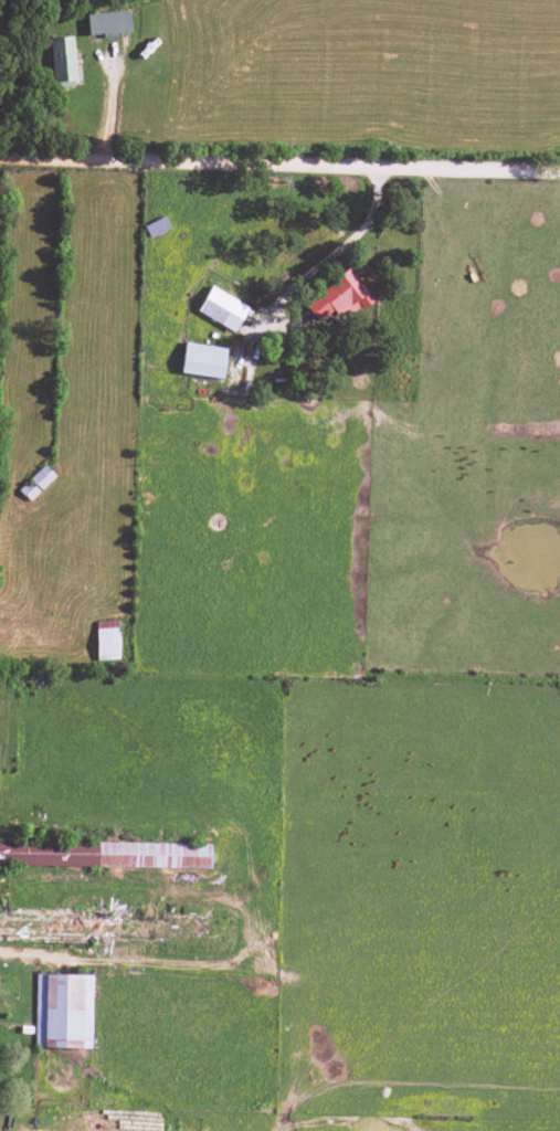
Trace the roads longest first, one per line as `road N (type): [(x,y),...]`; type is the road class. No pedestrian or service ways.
road 1 (residential): [(0,156),(559,173)]

